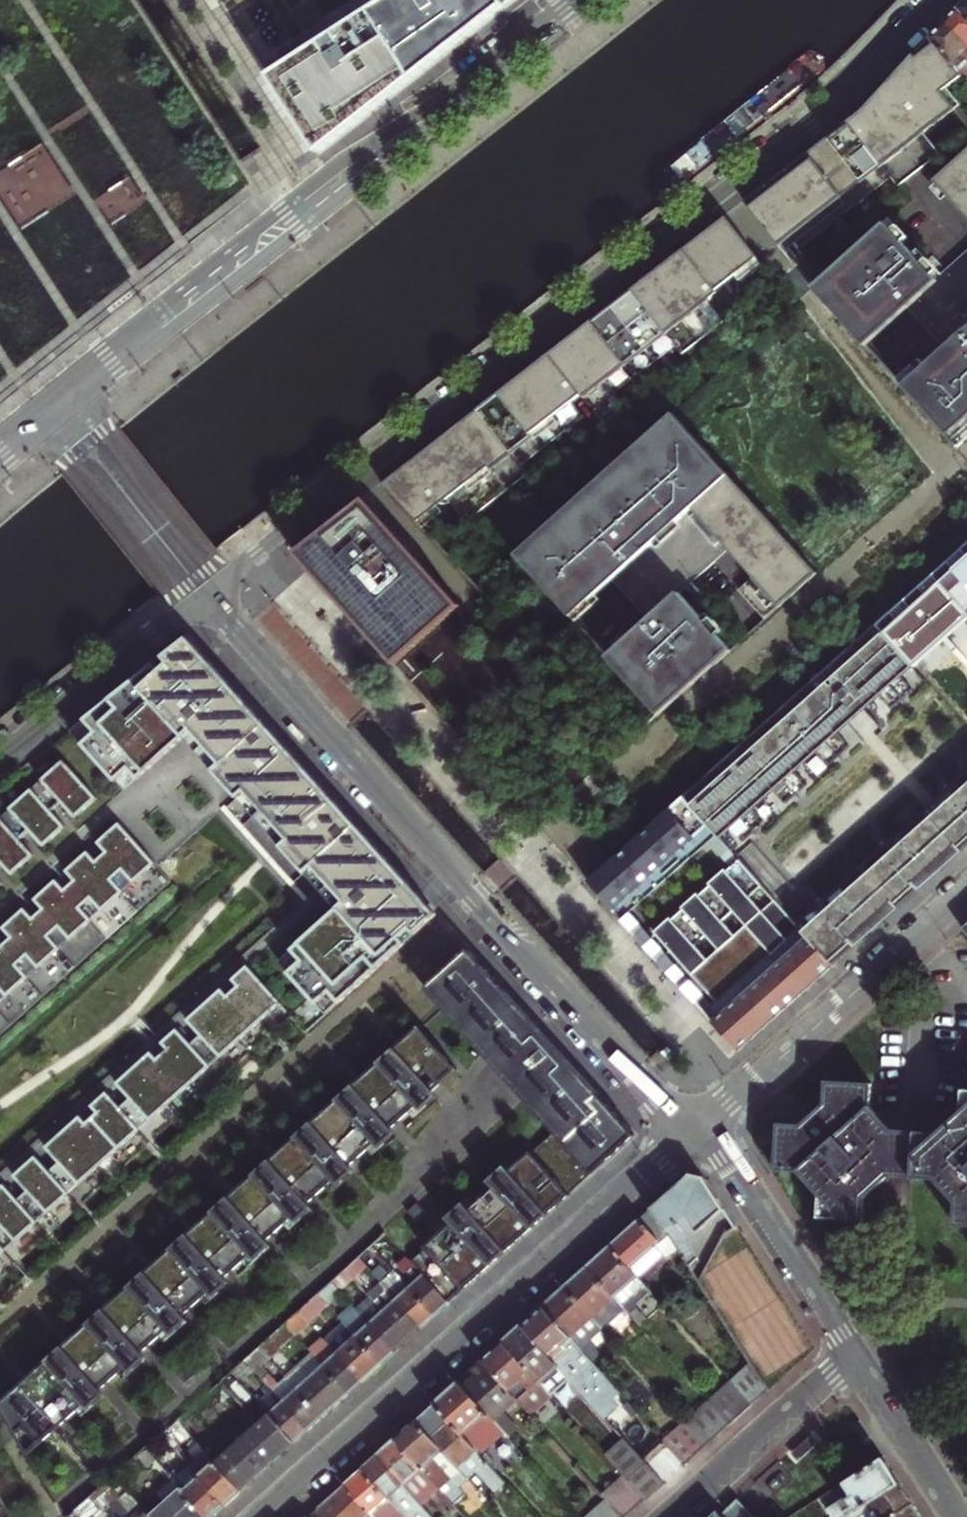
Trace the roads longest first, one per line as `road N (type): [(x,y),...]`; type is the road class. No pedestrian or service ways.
road 1 (residential): [(207,594),(847,92),(935,0)]
road 2 (residential): [(207,594),(659,1102),(698,1128)]
road 3 (tertiary): [(579,0),(58,407)]
road 4 (residential): [(260,1516),(698,1128)]
road 5 (residential): [(698,1128),(966,891)]
road 6 (residential): [(698,1128),(760,1205),(858,1355)]
road 7 (residential): [(207,594),(0,753)]
road 8 (residential): [(666,1516),(858,1355)]
road 9 (residential): [(58,407),(207,594)]
road 10 (residential): [(858,1355),(957,1516)]

